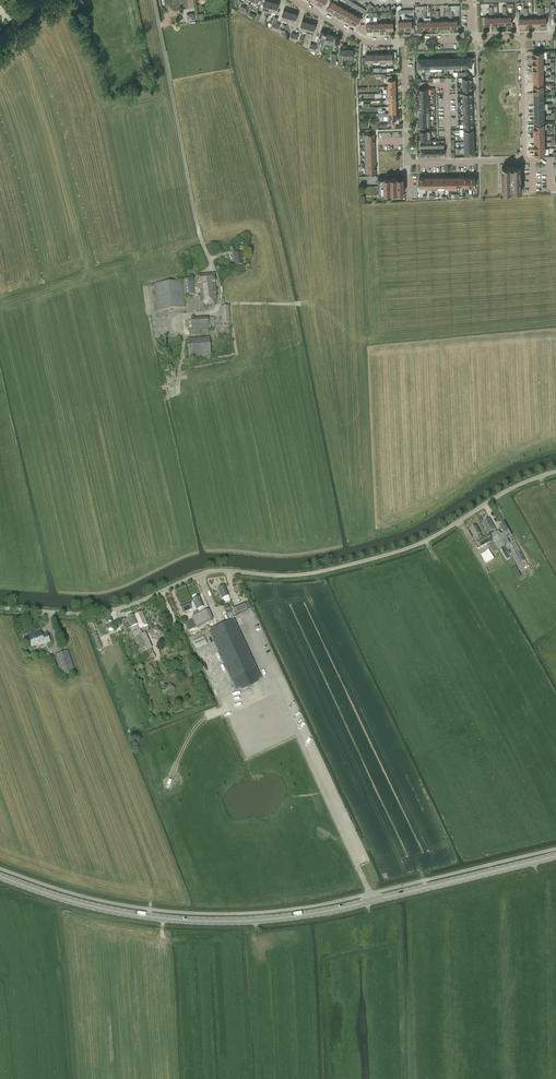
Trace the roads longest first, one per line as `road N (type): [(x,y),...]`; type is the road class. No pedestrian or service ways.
road 1 (unclassified): [(0,608),(99,613),(213,571),(333,569),(412,547),(555,472)]
road 2 (primary): [(555,857),(325,912),(221,922),(96,908),(0,877)]
road 3 (residential): [(525,161),(407,162),(404,41)]
road 4 (residential): [(522,37),(525,161)]
road 5 (residential): [(404,41),(367,41),(293,0)]

